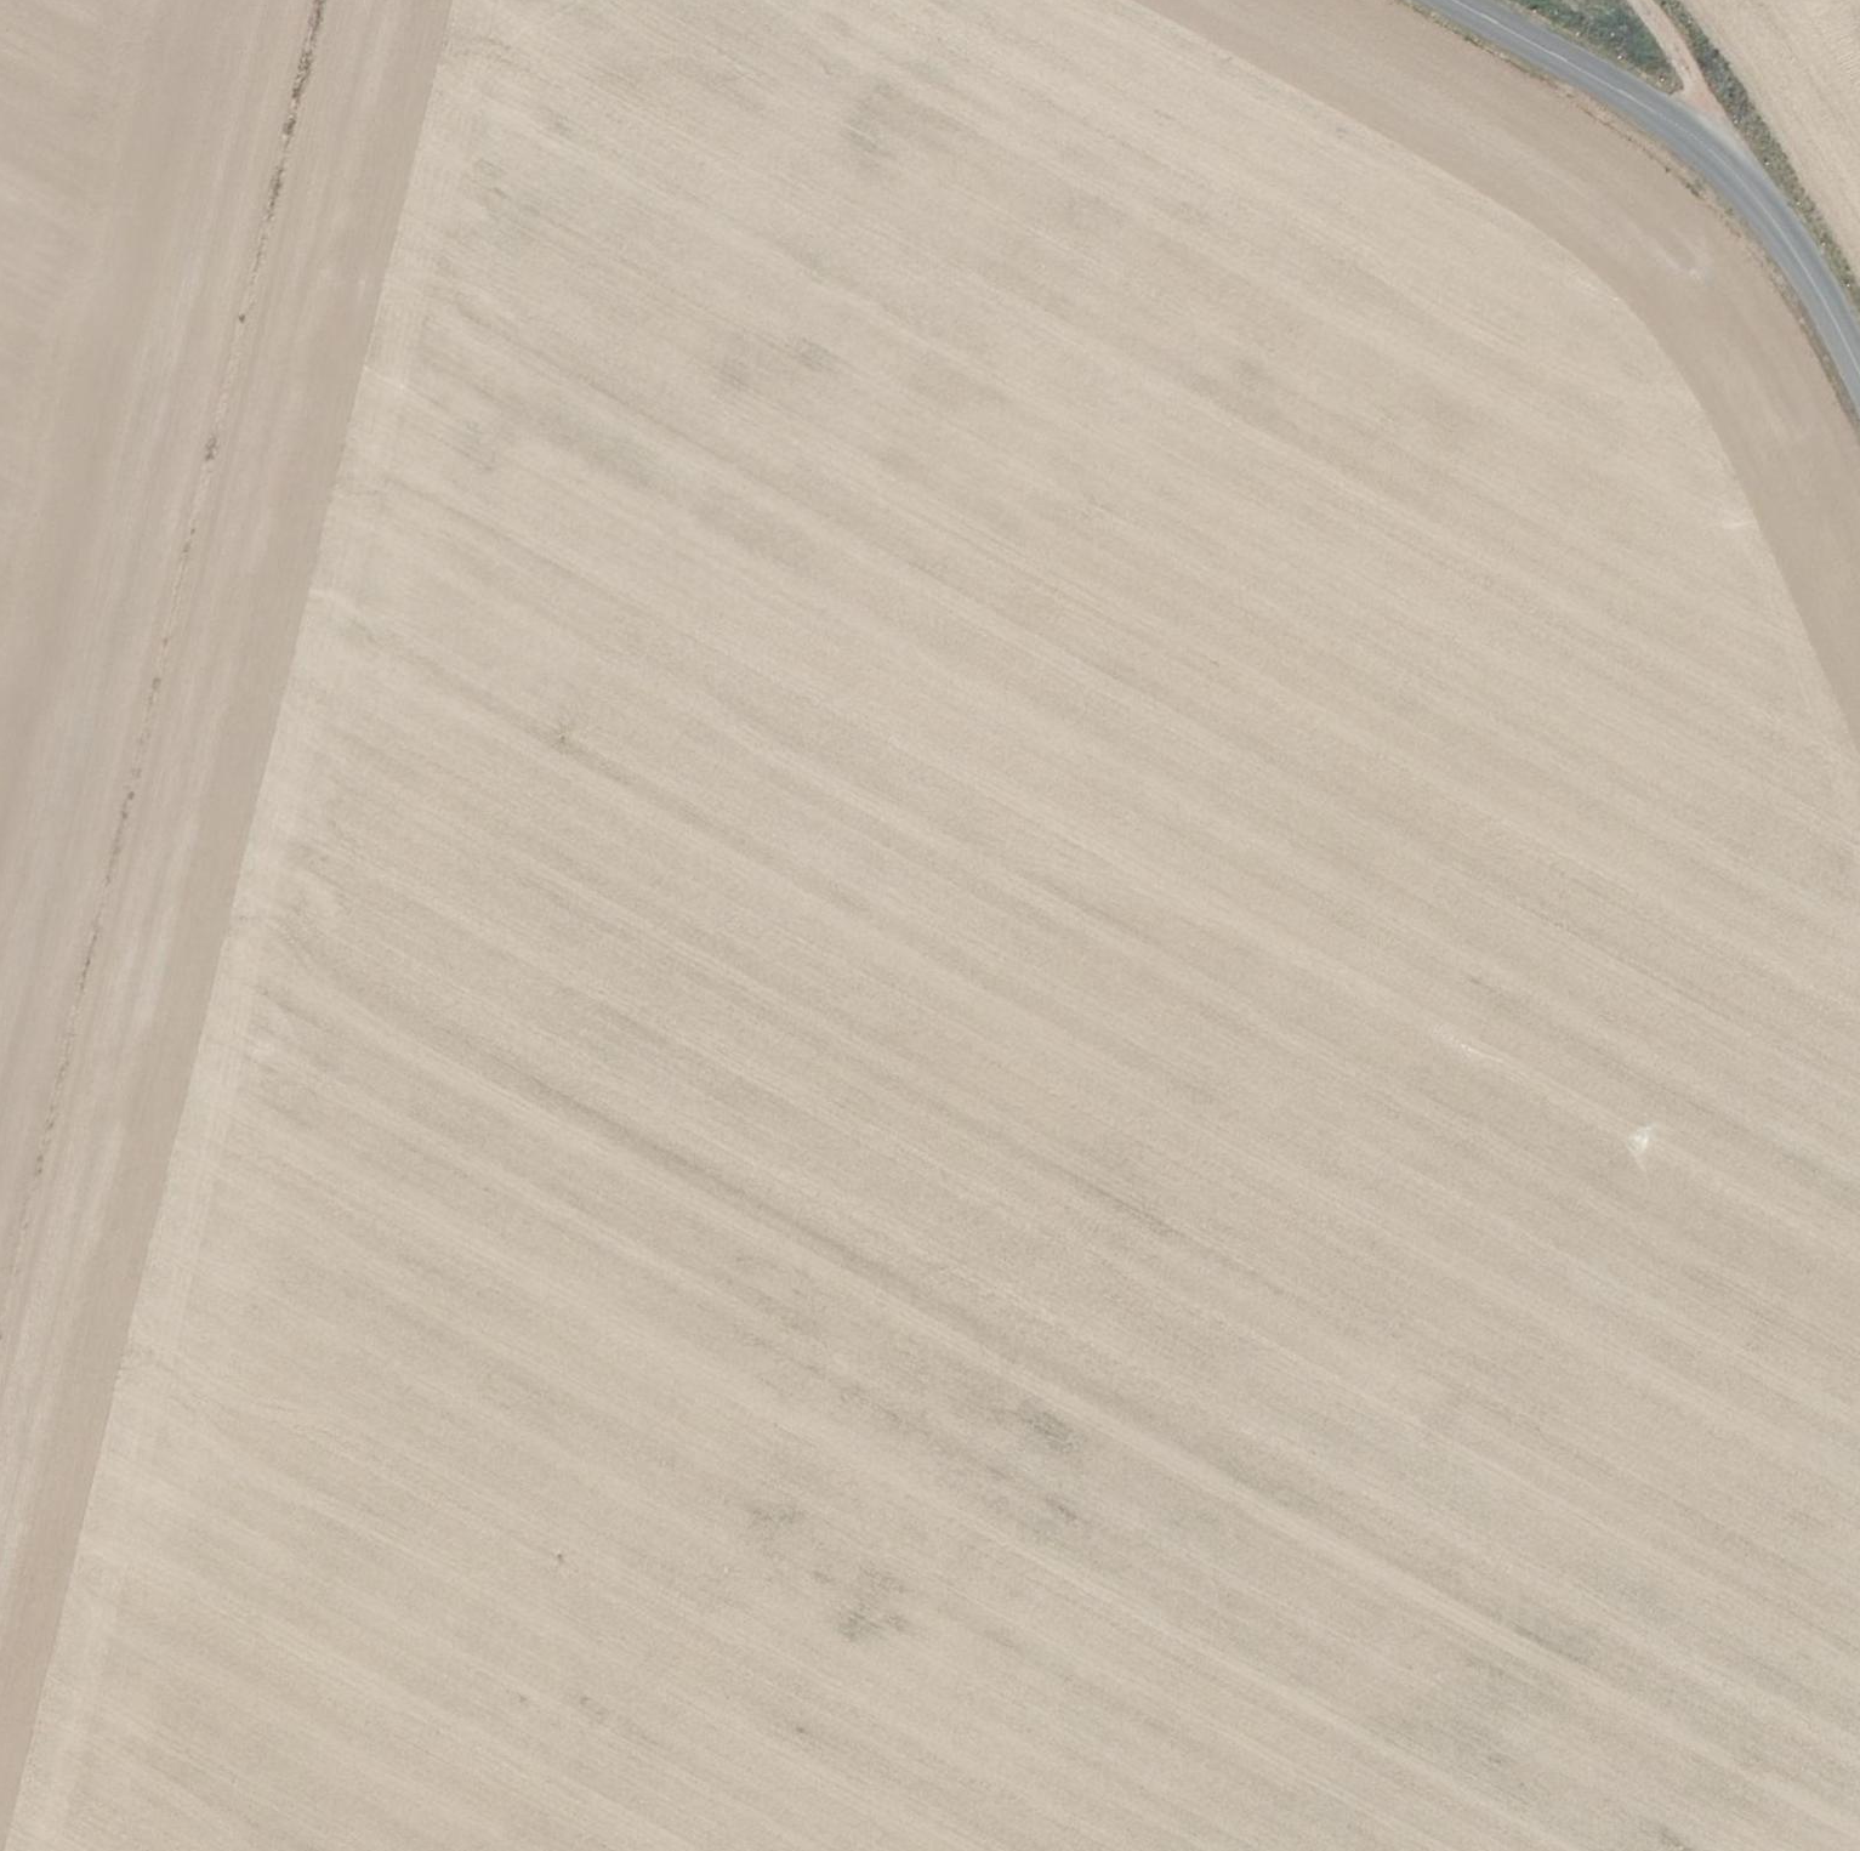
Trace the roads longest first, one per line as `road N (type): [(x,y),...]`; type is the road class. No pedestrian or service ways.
road 1 (secondary): [(1859,382),(1775,219),(1723,163),(1668,118),(1449,0)]
road 2 (track): [(1723,163),(1706,91),(1633,0)]

